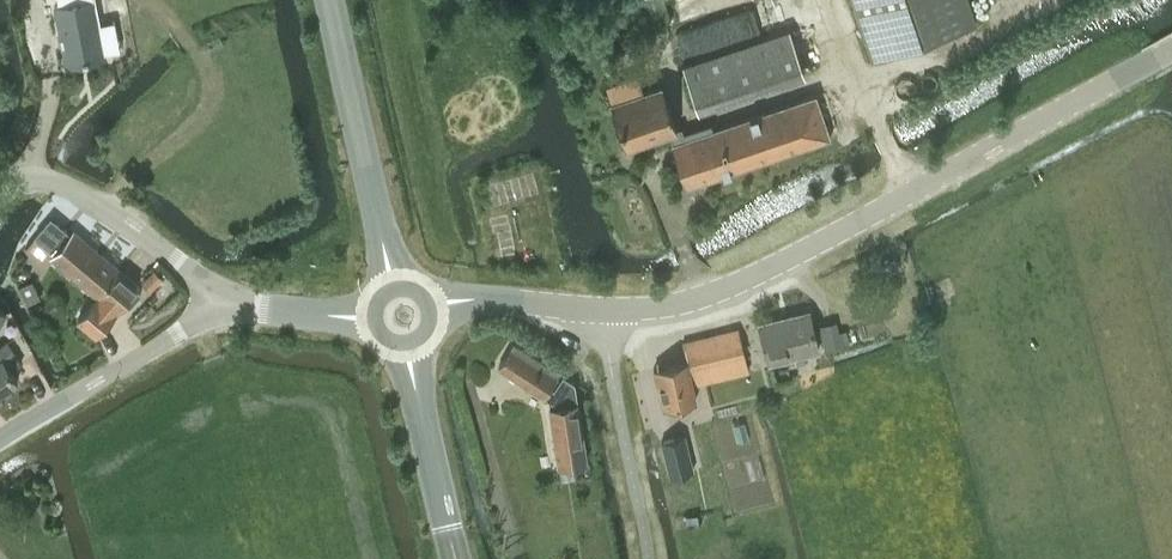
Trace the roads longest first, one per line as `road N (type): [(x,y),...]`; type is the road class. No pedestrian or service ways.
road 1 (unclassified): [(433,305),(475,299),(603,310),(673,306),(789,263),(1171,53)]
road 2 (tertiary): [(392,285),(335,0)]
road 3 (track): [(102,208),(139,164),(195,125),(209,83),(187,38),(140,0)]
road 4 (unclassified): [(0,192),(30,176),(62,184),(226,307)]
road 5 (tertiary): [(0,439),(226,307)]
road 6 (tertiary): [(455,558),(406,348)]
road 7 (tertiary): [(226,307),(369,318)]

